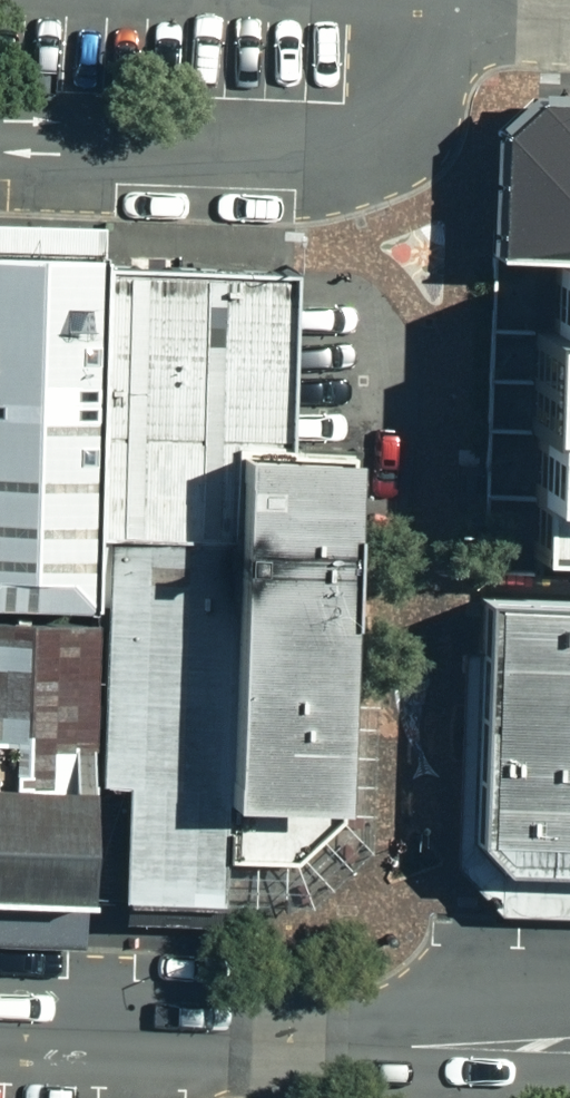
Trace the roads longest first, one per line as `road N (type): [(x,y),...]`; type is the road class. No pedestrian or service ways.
road 1 (unclassified): [(443,1046),(0,1027)]
road 2 (unclassified): [(569,1050),(443,1046)]

